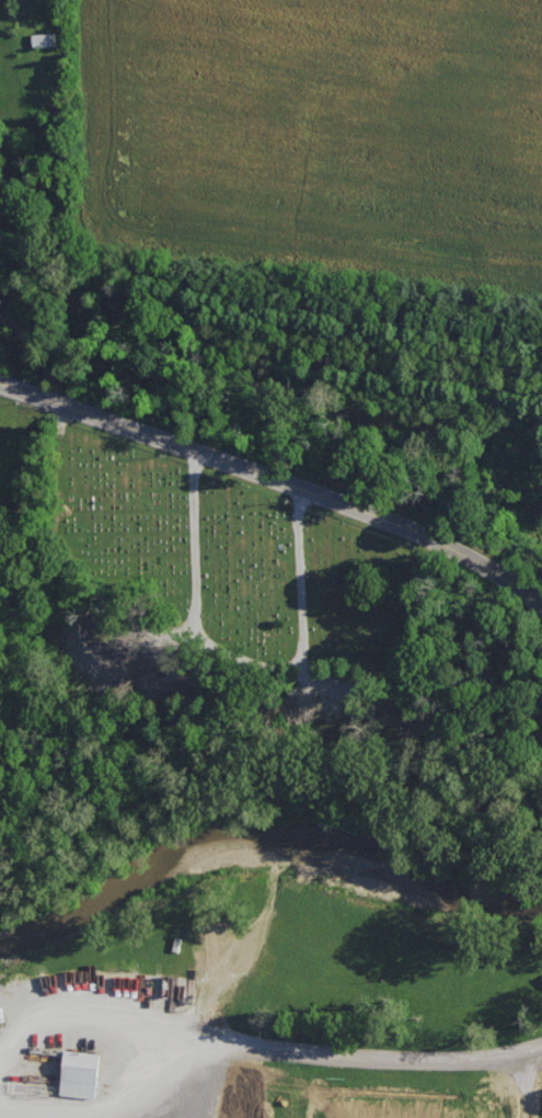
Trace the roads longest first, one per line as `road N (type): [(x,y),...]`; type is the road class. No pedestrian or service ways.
road 1 (tertiary): [(541,605),(417,529),(0,382)]

